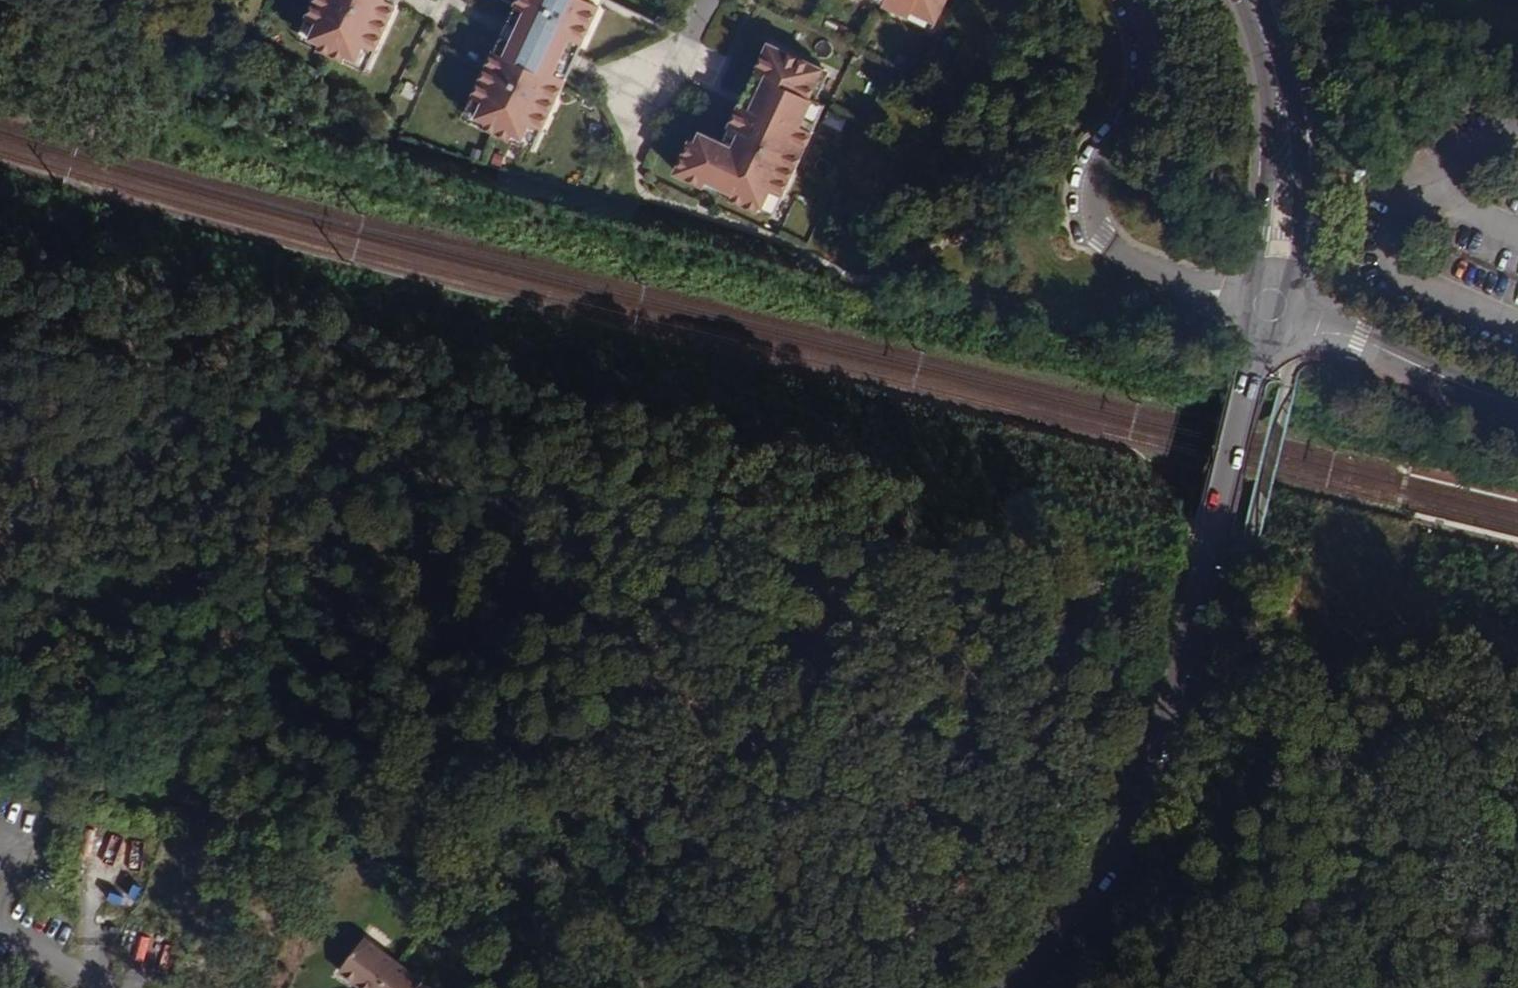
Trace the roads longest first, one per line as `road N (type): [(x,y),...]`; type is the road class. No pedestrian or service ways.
road 1 (secondary): [(1016,987),(1121,854),(1163,756),(1270,312)]
road 2 (residential): [(1270,312),(1176,284),(1115,253),(1092,221),(1089,177),(1125,133),(1149,83),(1148,27),(1130,0)]
road 3 (secondary): [(1270,312),(1297,188),(1287,74),(1265,0)]
road 4 (tertiary): [(1517,403),(1270,312)]

